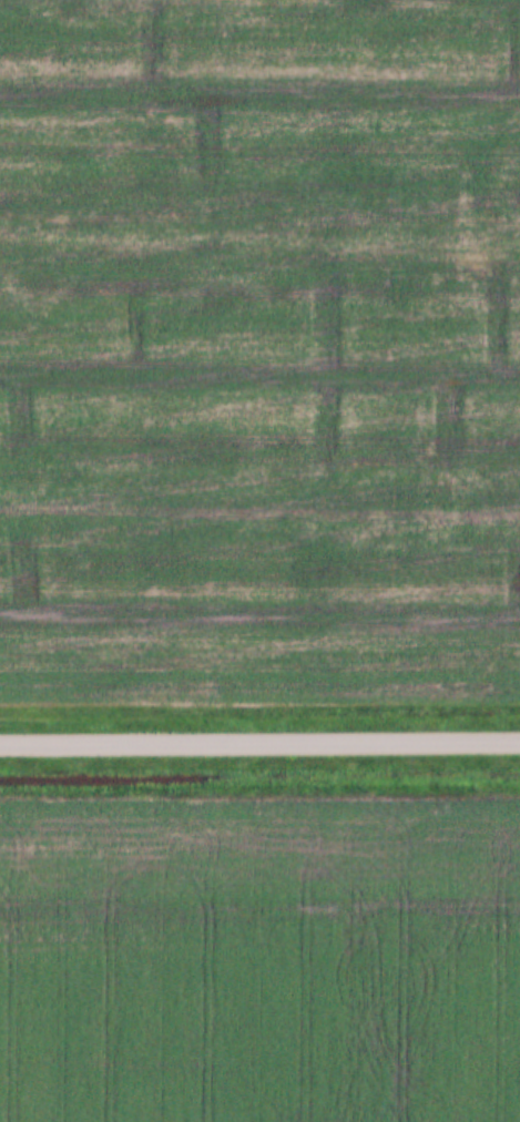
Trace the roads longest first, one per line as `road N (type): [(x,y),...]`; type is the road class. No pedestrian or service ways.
road 1 (tertiary): [(519,737),(0,741)]

